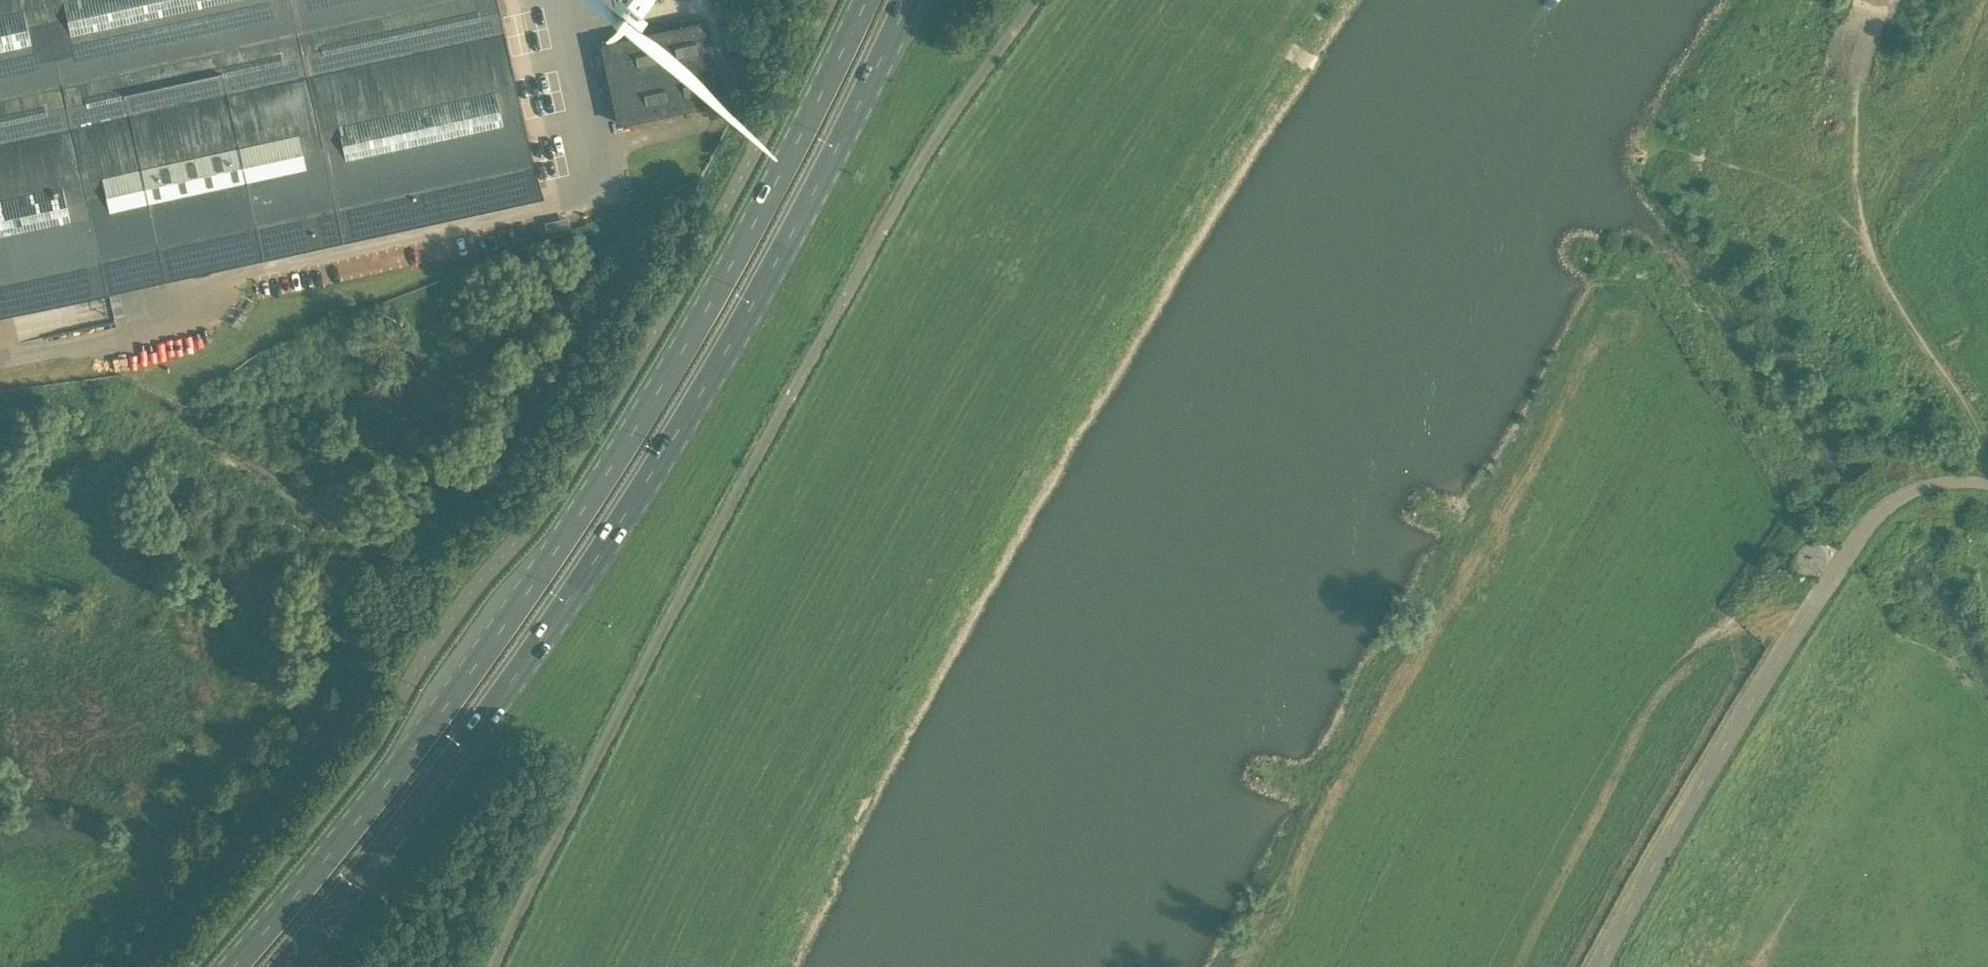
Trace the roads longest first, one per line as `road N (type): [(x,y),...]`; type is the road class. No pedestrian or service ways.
road 1 (trunk): [(866,0),(698,331),(569,538),(407,763),(229,966)]
road 2 (trunk): [(279,966),(450,764),(604,552),(738,334),(909,0)]
road 3 (unclassified): [(0,366),(149,338),(232,291),(587,201),(579,157)]
road 4 (track): [(1983,485),(1985,458),(1967,414),(1866,240),(1853,142),(1858,42)]
road 5 (unclassified): [(579,157),(539,0)]
road 6 (unclassified): [(579,157),(719,116)]

